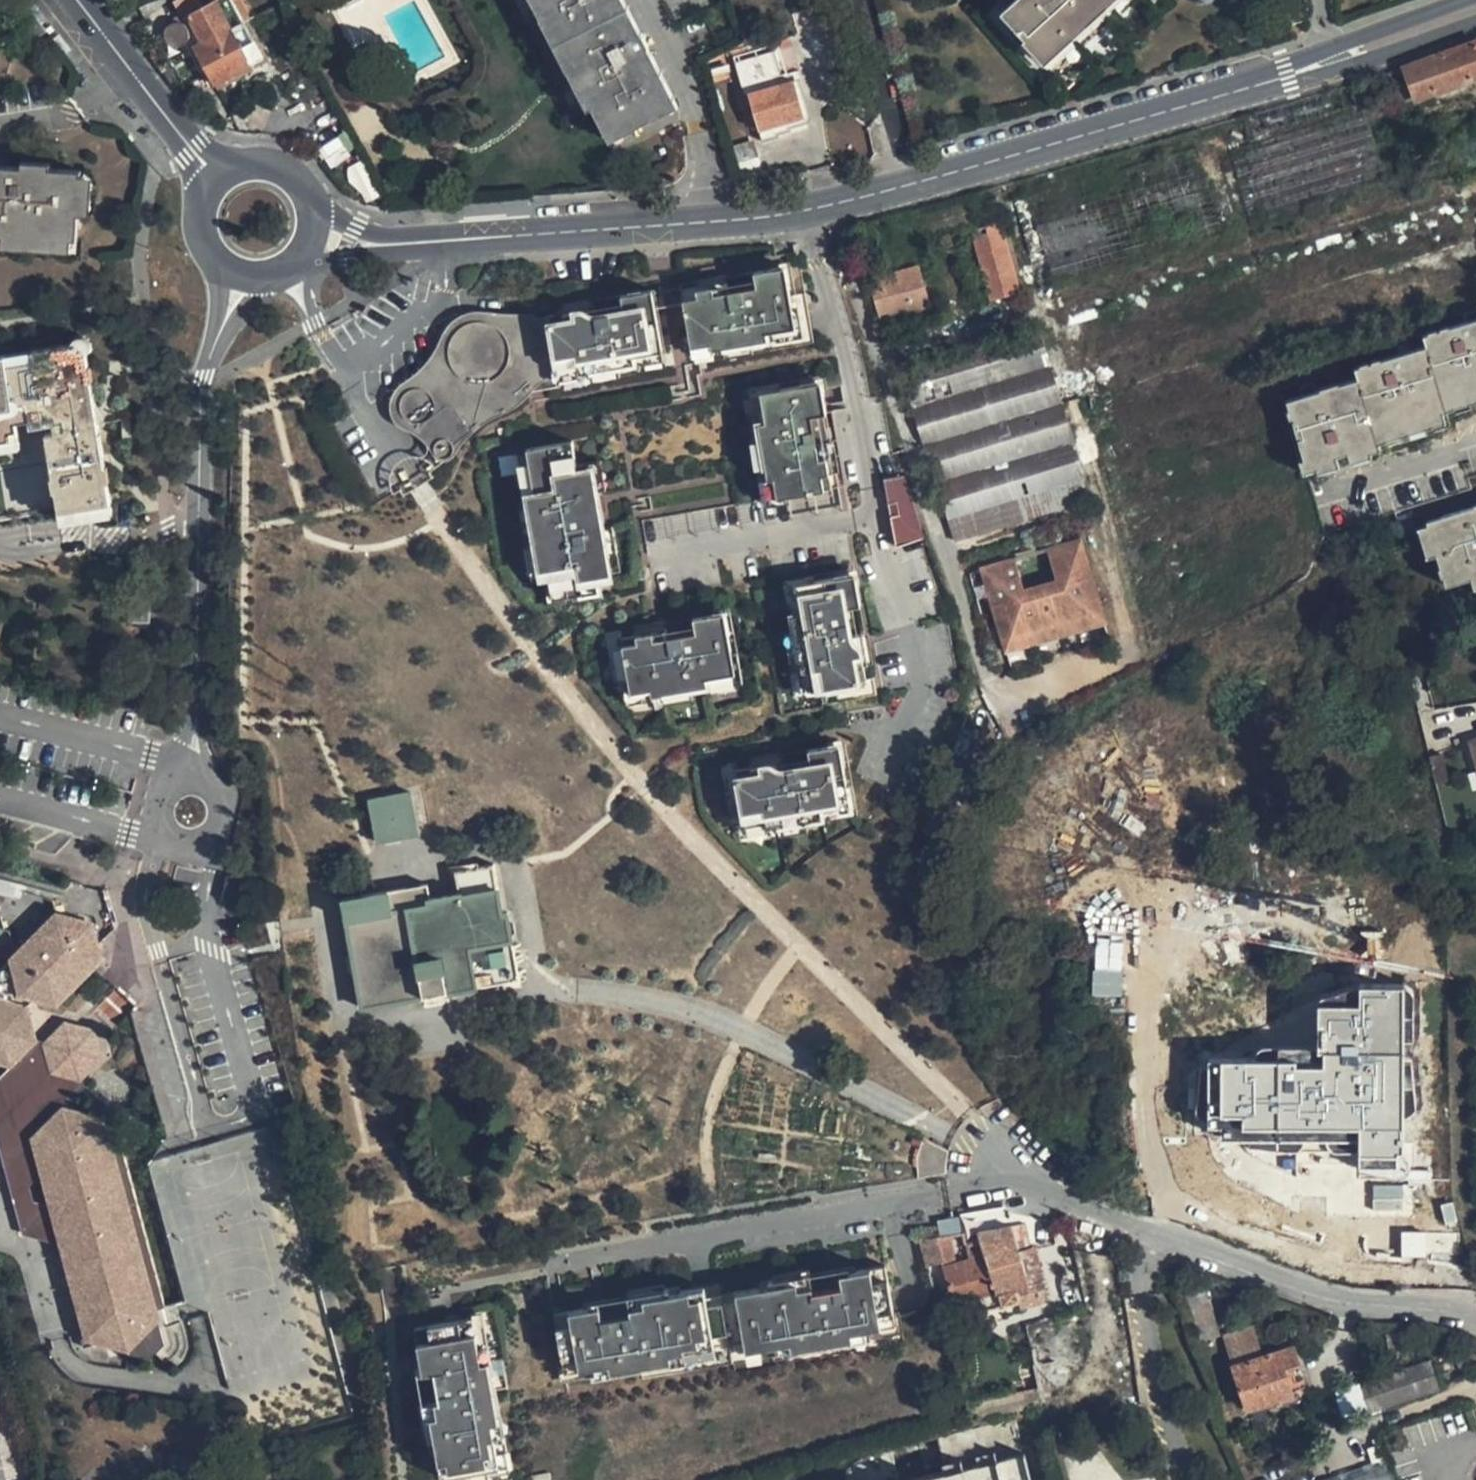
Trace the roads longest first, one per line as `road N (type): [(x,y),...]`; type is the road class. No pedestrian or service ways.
road 1 (residential): [(957,1134),(1153,1243),(1372,1311),(1451,1317),(1475,1331)]
road 2 (residential): [(715,222),(810,212),(1237,93)]
road 3 (residential): [(405,246),(715,222)]
road 4 (residential): [(1472,0),(1237,93)]
road 5 (residential): [(1237,93),(1475,24)]
road 6 (residential): [(715,222),(700,130),(640,0)]
road 7 (residential): [(203,208),(202,232),(229,270),(284,275),(305,257)]
road 8 (residential): [(129,68),(83,105),(0,125)]

